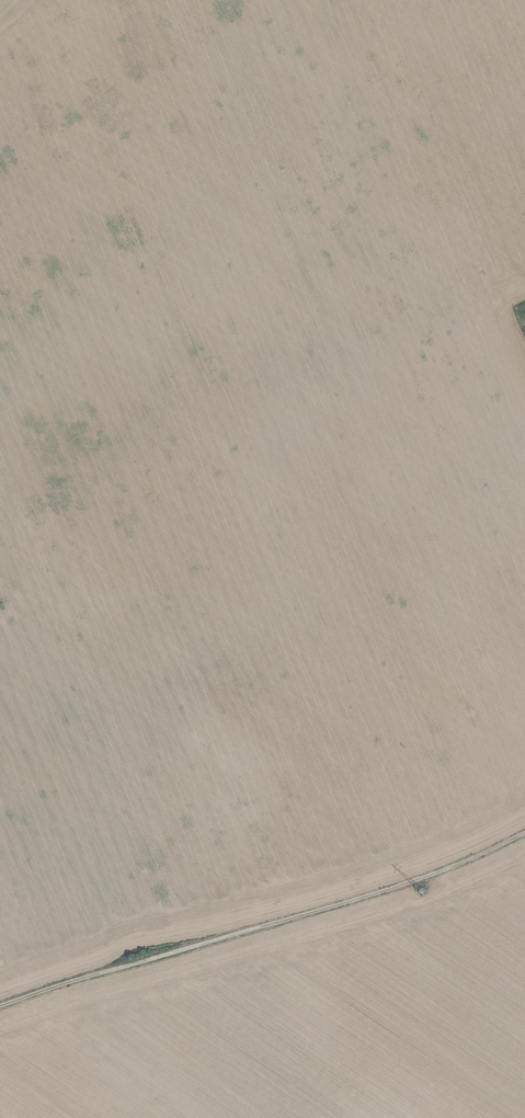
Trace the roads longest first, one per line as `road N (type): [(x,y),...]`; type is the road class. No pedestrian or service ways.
road 1 (track): [(0,1007),(406,884),(524,833)]

